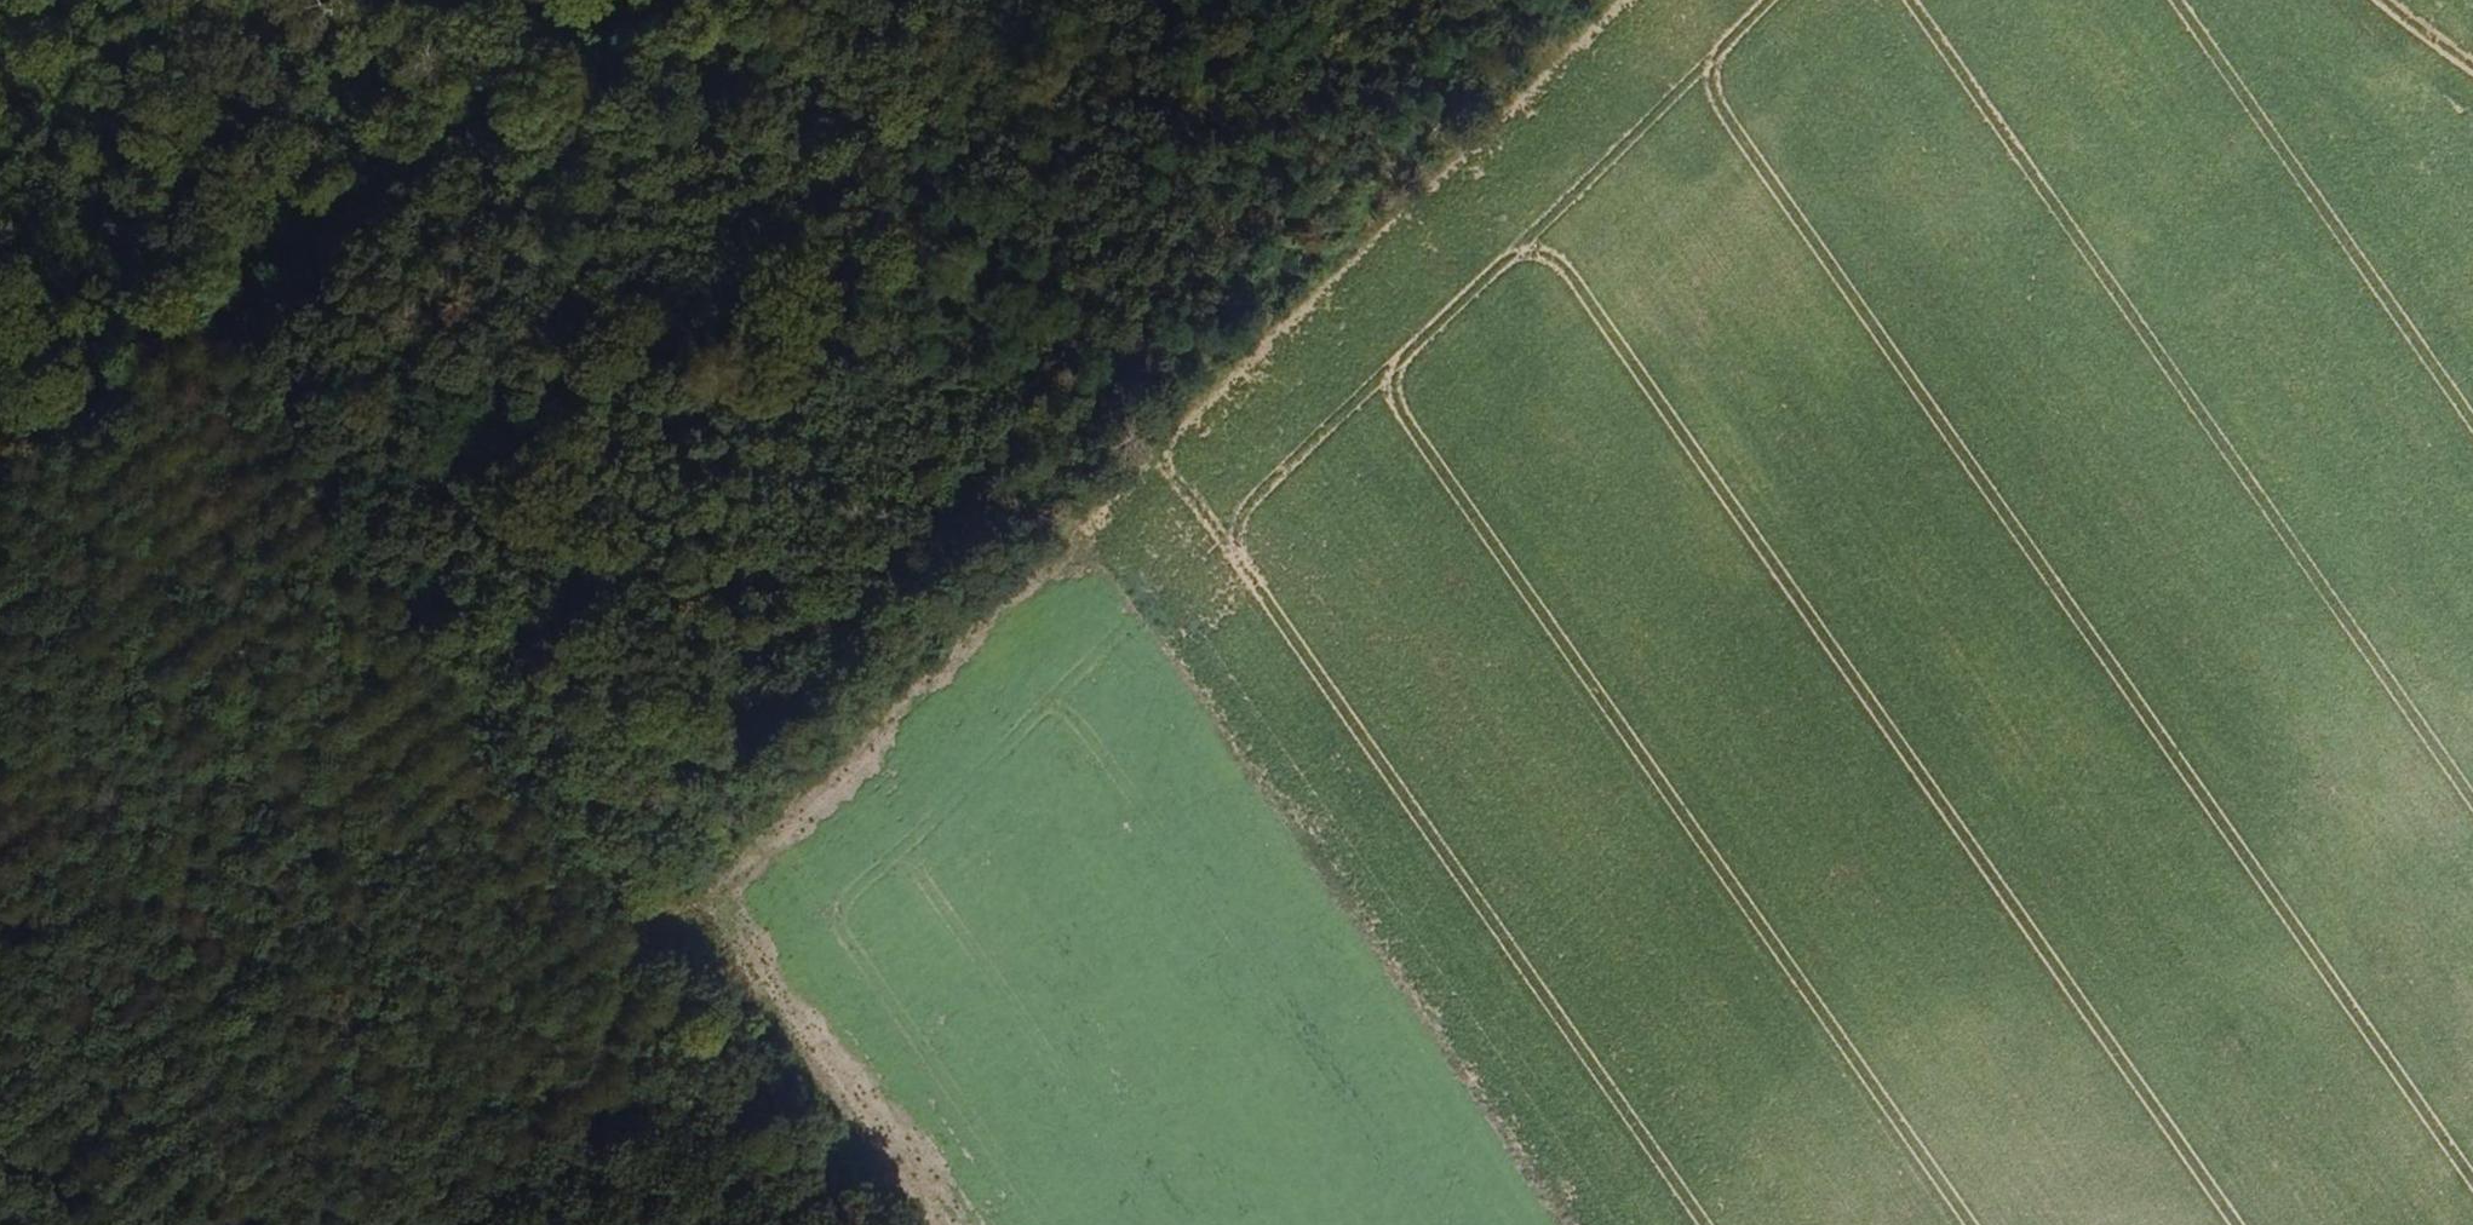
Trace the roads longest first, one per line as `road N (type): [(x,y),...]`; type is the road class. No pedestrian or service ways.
road 1 (track): [(0,431),(593,0)]

